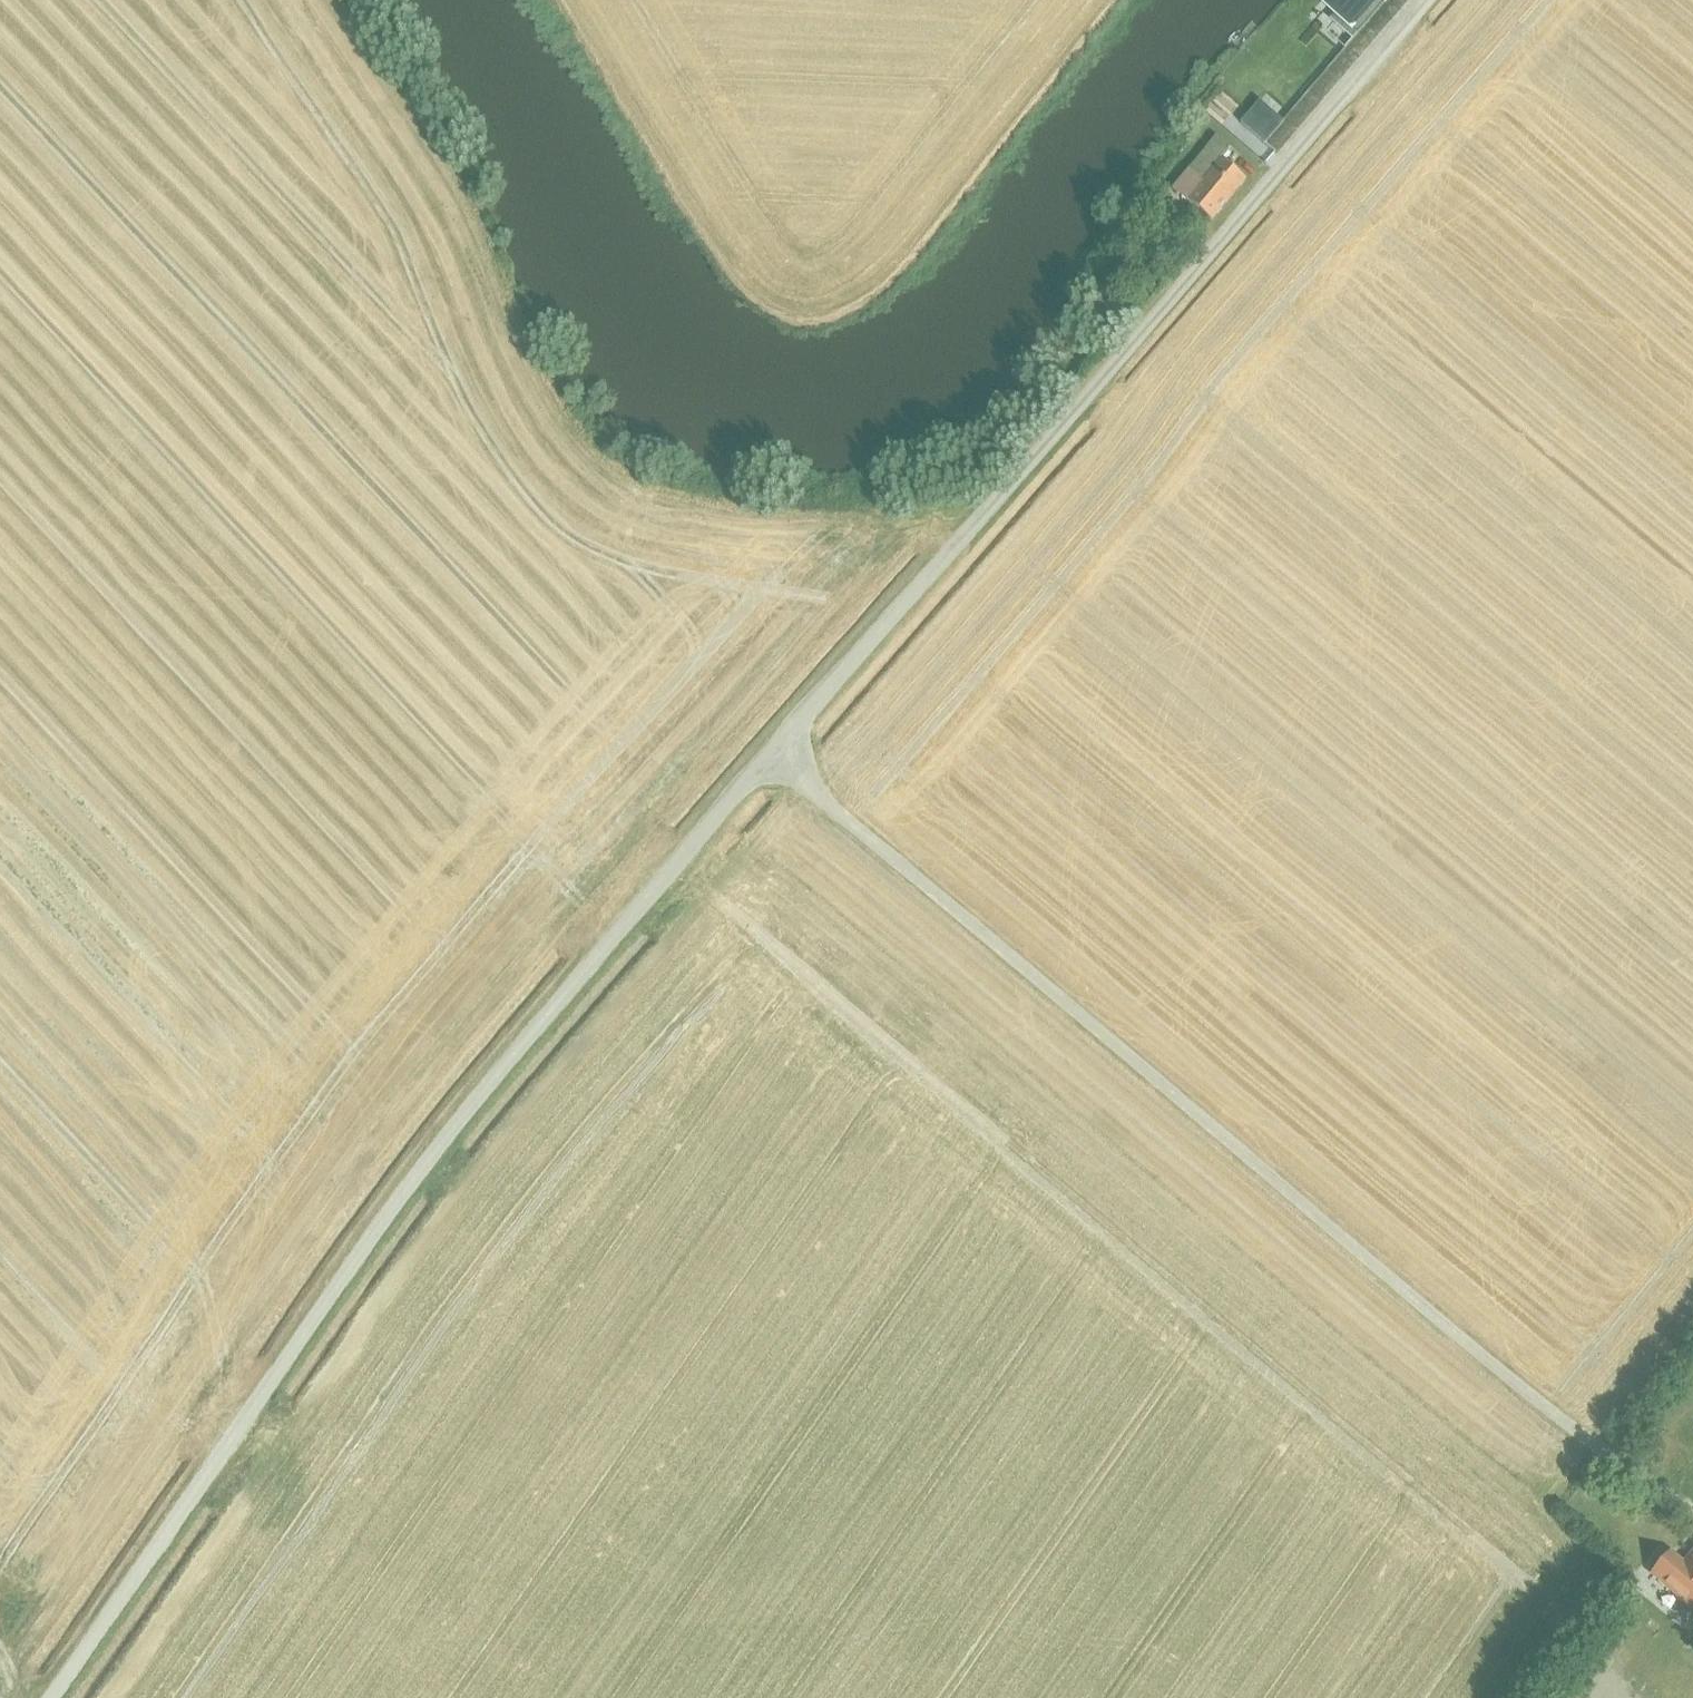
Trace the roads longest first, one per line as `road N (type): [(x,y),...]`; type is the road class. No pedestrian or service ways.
road 1 (unclassified): [(51,1697),(457,1121),(1426,0)]

